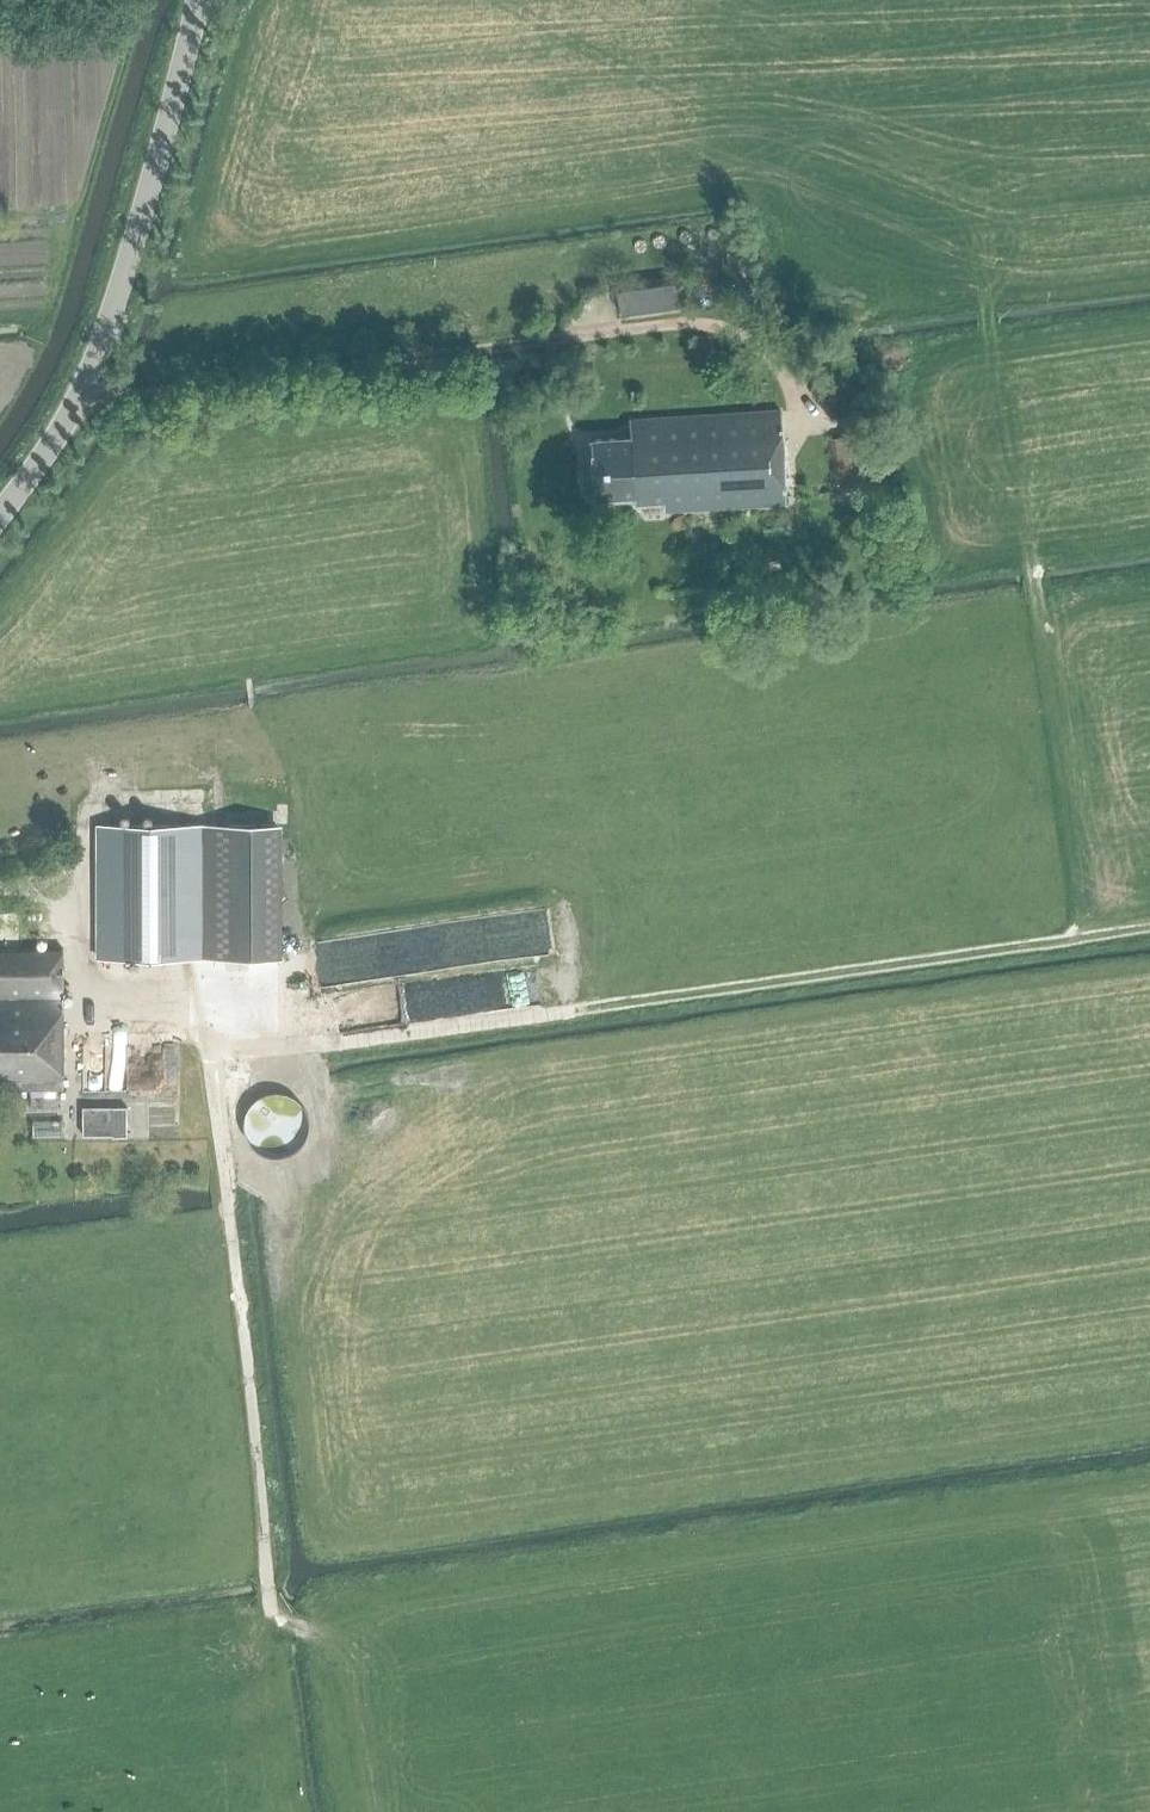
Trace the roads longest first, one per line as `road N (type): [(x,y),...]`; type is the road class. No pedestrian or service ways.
road 1 (tertiary): [(0,511),(63,425),(94,364),(197,0)]

